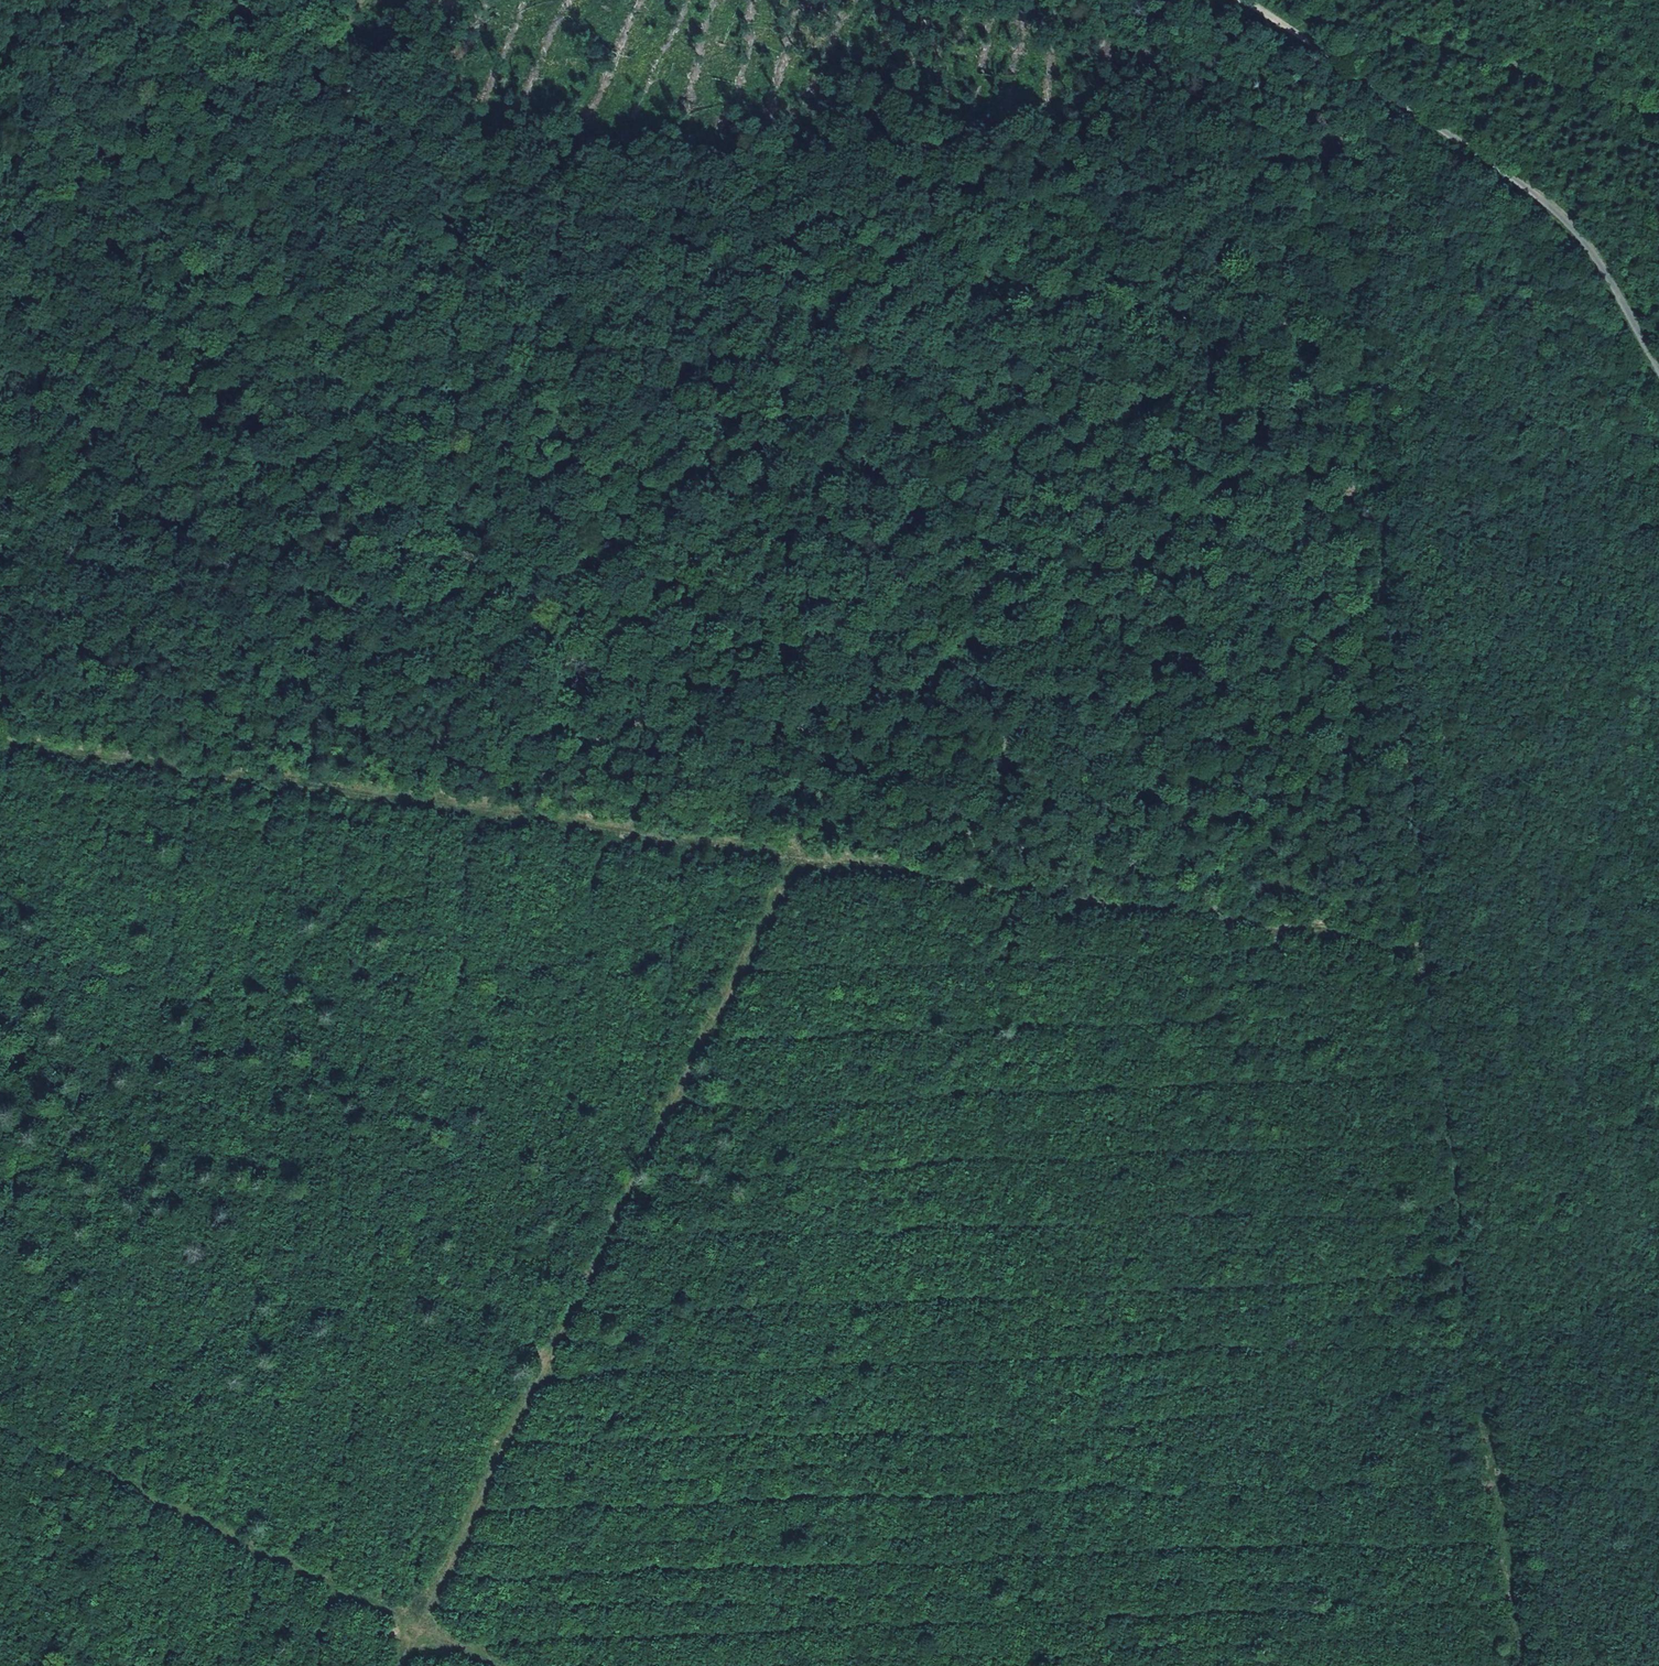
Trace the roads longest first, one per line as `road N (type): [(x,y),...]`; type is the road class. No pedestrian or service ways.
road 1 (track): [(1658,369),(1568,225),(1341,64)]
road 2 (track): [(382,0),(246,79),(173,97),(0,185)]

